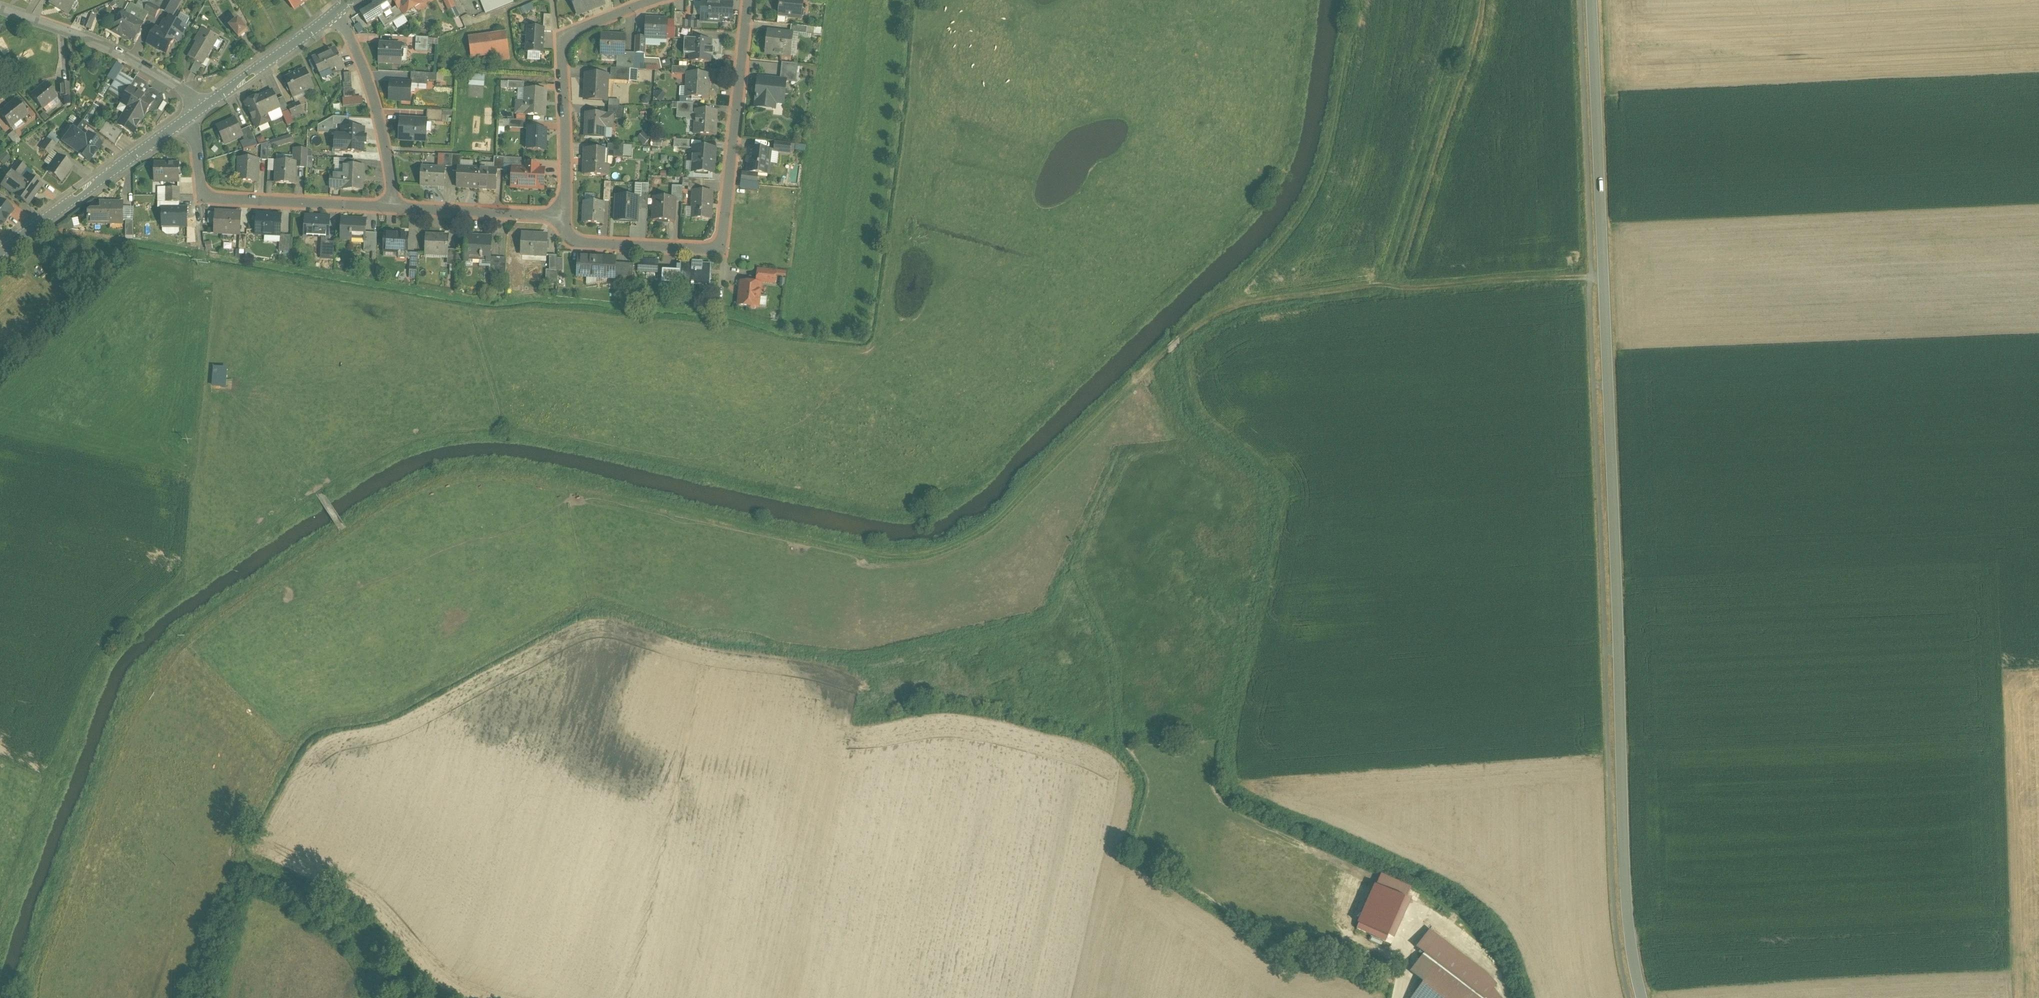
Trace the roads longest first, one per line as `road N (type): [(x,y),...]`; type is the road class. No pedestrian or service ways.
road 1 (secondary): [(1591,0),(1624,885),(1642,997)]
road 2 (residential): [(563,218),(578,241),(719,244),(748,0)]
road 3 (residential): [(657,0),(591,24),(563,45),(563,218)]
road 4 (residential): [(194,114),(200,179),(217,198),(394,207)]
road 5 (tertiary): [(194,114),(0,253)]
road 6 (residential): [(194,114),(180,89),(125,56),(0,10)]
road 7 (residential): [(338,11),(375,102),(394,207)]
road 8 (tertiary): [(338,11),(194,114)]
road 9 (residential): [(394,207),(563,218)]

